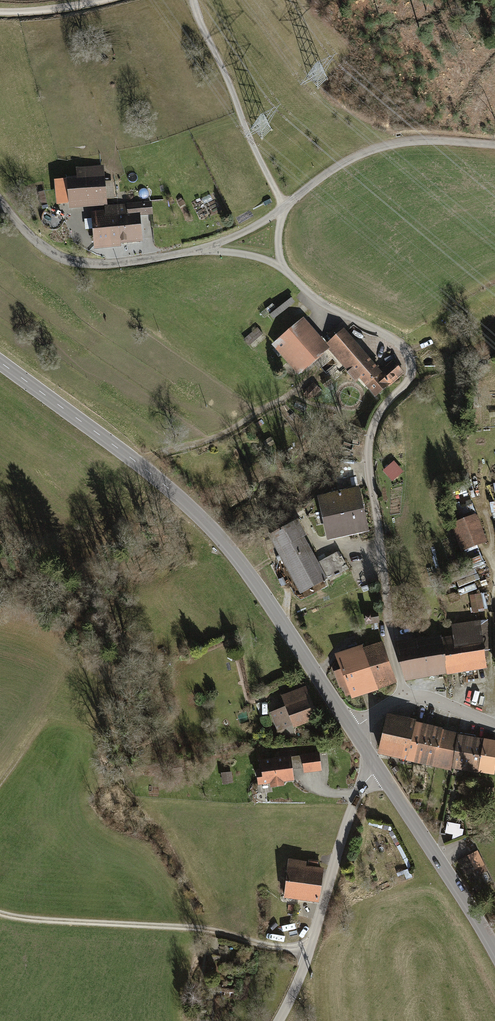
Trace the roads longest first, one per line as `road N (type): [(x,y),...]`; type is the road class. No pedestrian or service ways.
road 1 (tertiary): [(0,362),(168,488),(220,538),(352,729)]
road 2 (unclassified): [(405,696),(368,456),(375,421),(413,371),(410,356),(282,267)]
road 3 (track): [(310,943),(276,948),(213,930),(0,915)]
road 4 (tertiary): [(279,1020),(354,805),(378,768)]
road 5 (unclassified): [(0,200),(38,243),(67,260),(110,264),(204,250)]
road 6 (unclassified): [(284,207),(329,171),(381,147),(494,145)]
road 7 (track): [(194,0),(284,207)]
road 8 (tertiary): [(378,768),(494,953)]

